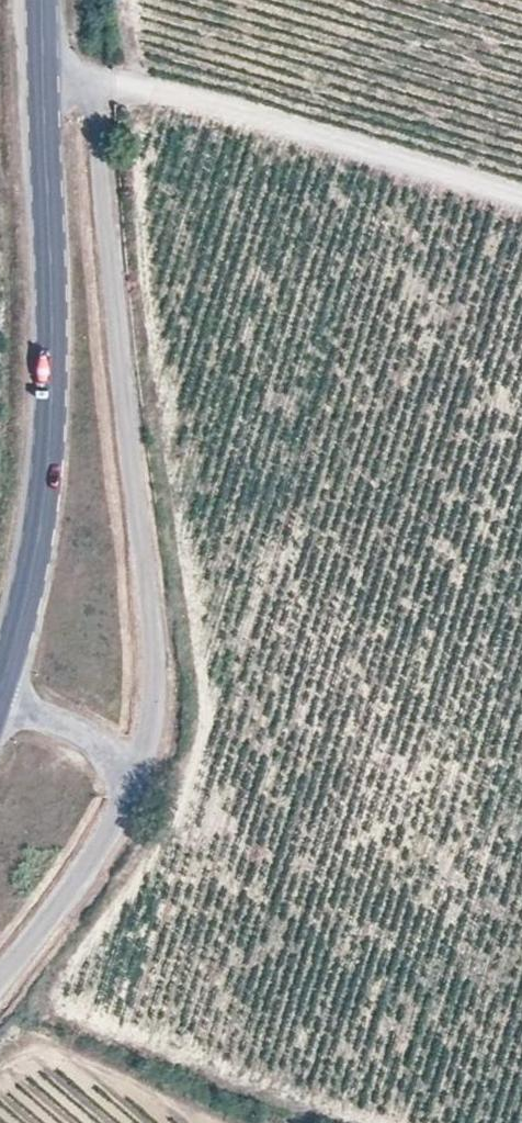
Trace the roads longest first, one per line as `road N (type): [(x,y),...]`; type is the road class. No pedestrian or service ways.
road 1 (unclassified): [(139,769),(152,680),(104,220),(87,105),(45,47)]
road 2 (tertiary): [(0,693),(27,604),(50,401),(45,47)]
road 3 (track): [(521,207),(69,77)]
road 4 (unclassified): [(0,985),(100,856),(139,769)]
road 5 (unclassified): [(139,769),(0,702)]

